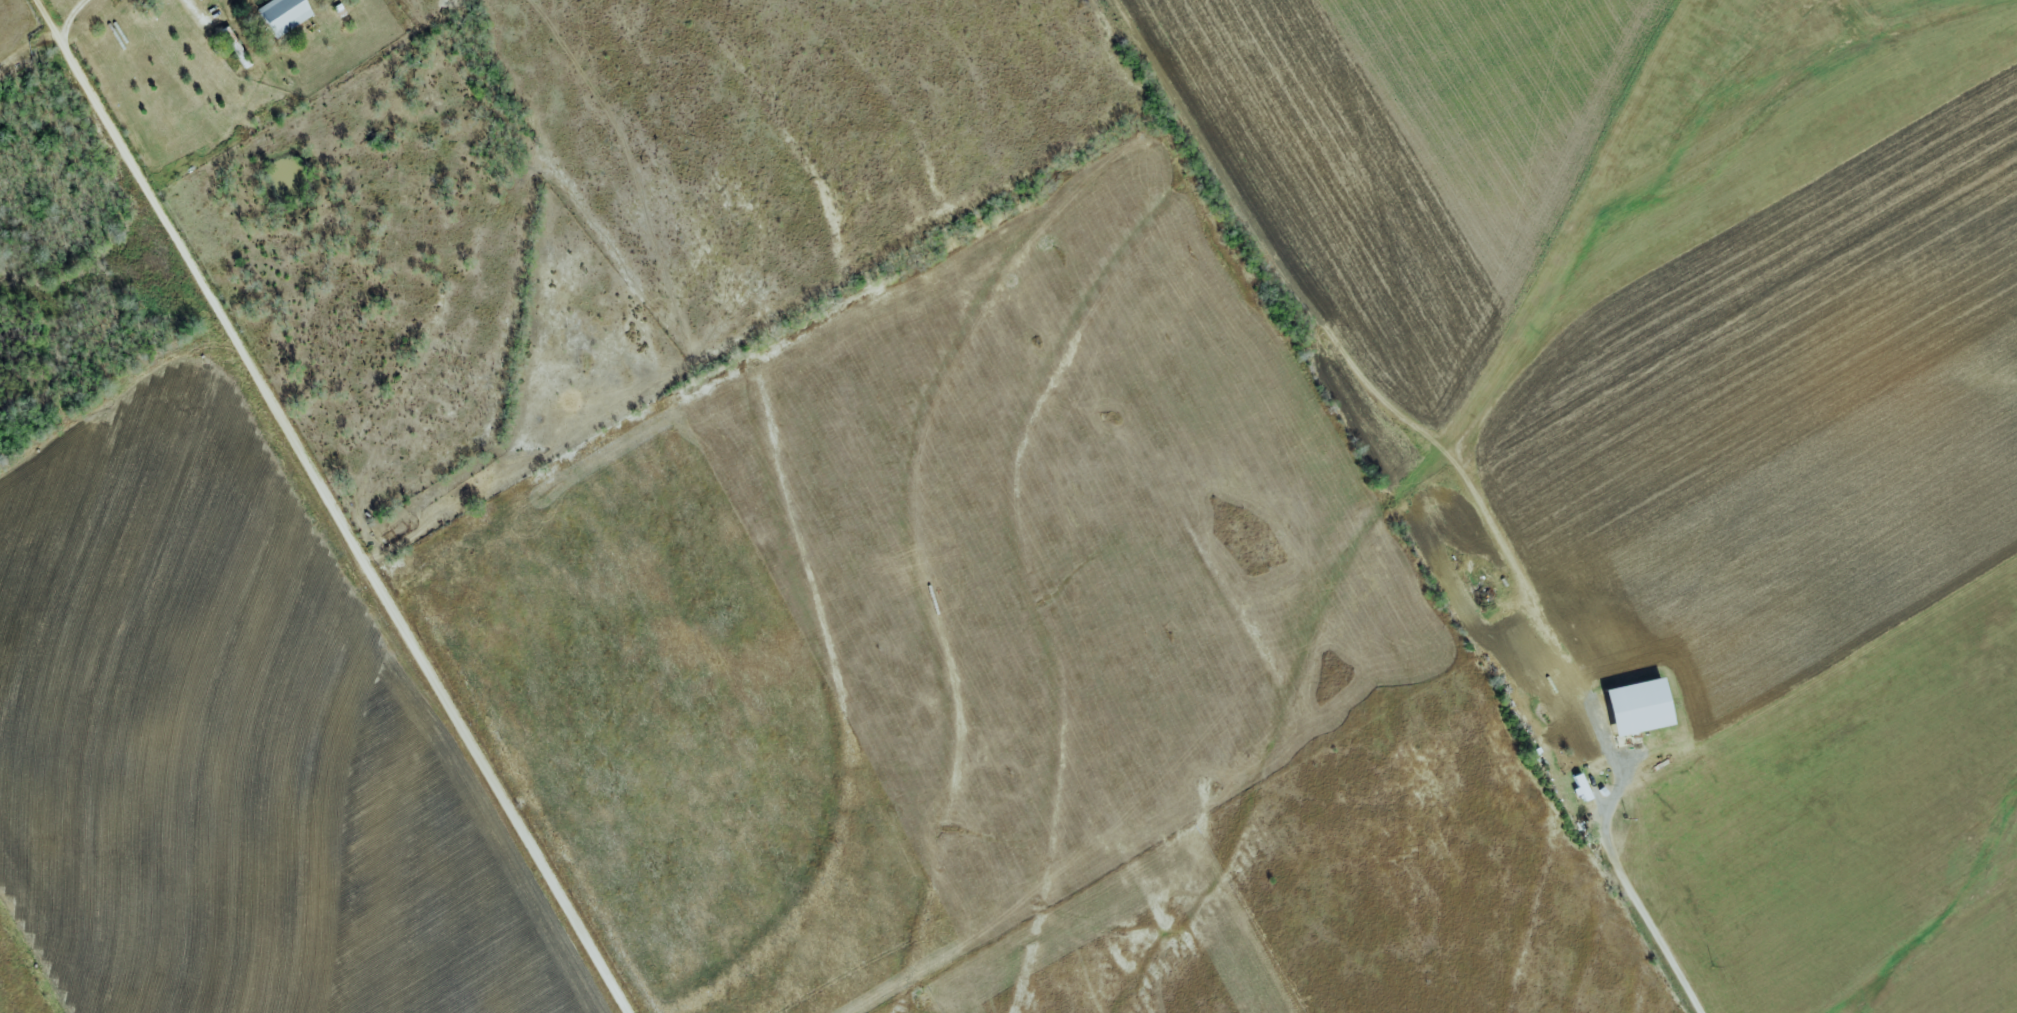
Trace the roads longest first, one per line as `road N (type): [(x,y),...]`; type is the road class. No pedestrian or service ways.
road 1 (residential): [(636,1012),(43,0)]

